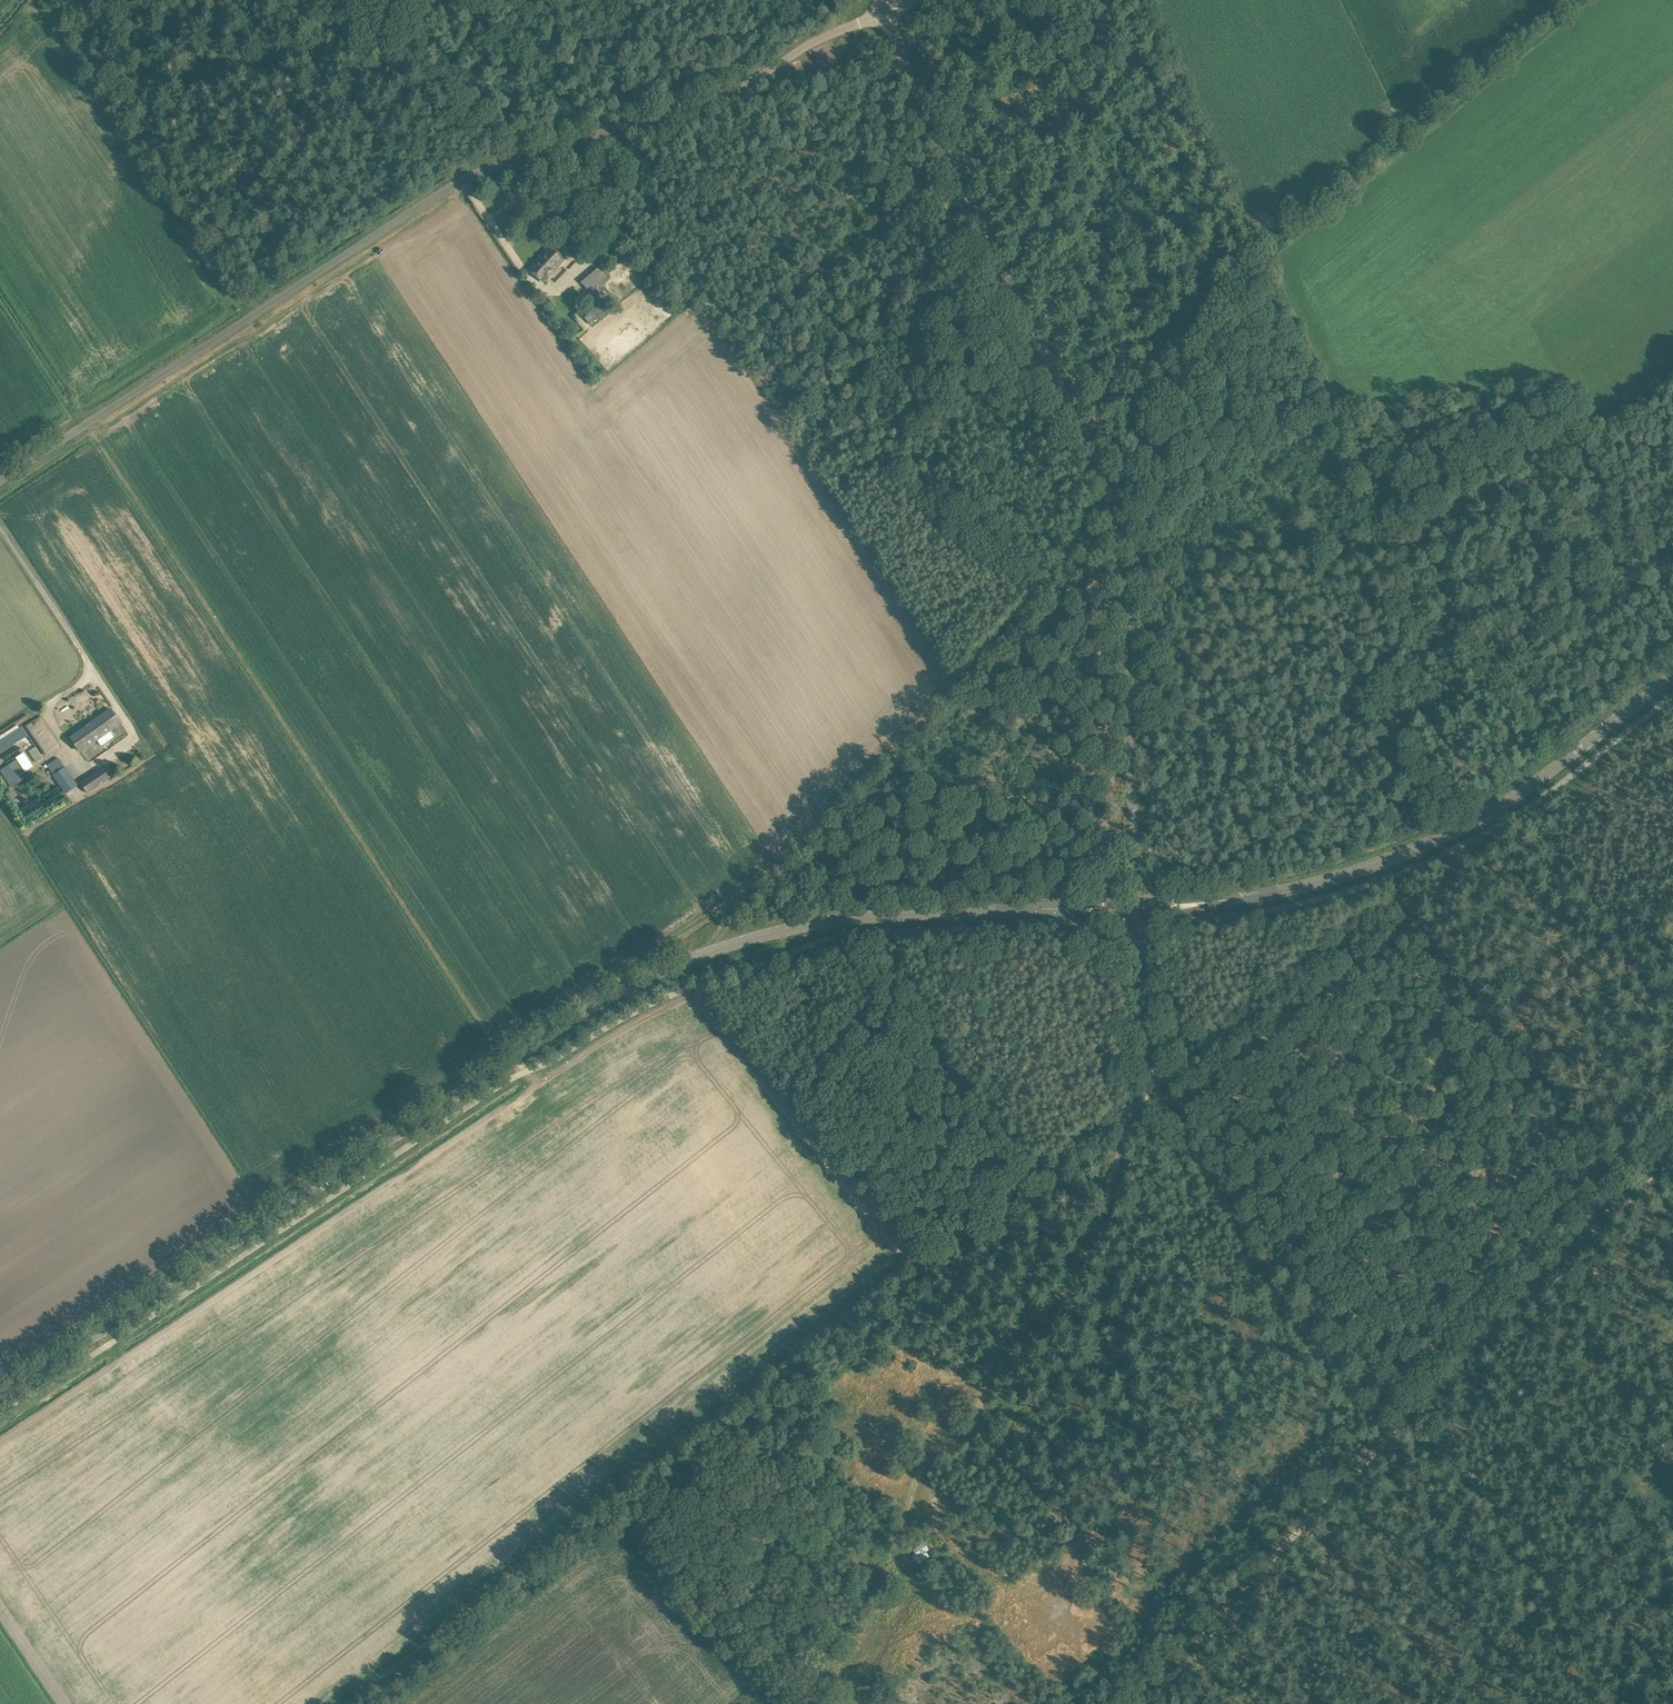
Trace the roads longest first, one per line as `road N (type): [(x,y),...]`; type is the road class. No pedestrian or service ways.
road 1 (tertiary): [(0,1398),(637,982),(750,938),(818,922),(1071,909)]
road 2 (track): [(783,1703),(687,1588),(687,1464),(1401,894)]
road 3 (track): [(750,938),(756,907),(813,837),(1026,613),(1144,460),(1277,244),(1458,89)]
road 4 (unclassified): [(0,483),(438,196),(495,168),(727,88),(882,13)]
road 5 (unclassified): [(1672,1669),(1412,1417),(1160,1098),(1142,917)]
road 6 (unclassified): [(1141,903),(1105,472),(882,13)]
road 7 (track): [(1635,1182),(1125,1703)]
road 8 (tertiary): [(1204,903),(1327,880),(1488,815),(1672,675)]
road 9 (track): [(906,1614),(909,1518),(924,1474),(948,1447),(965,1407)]

